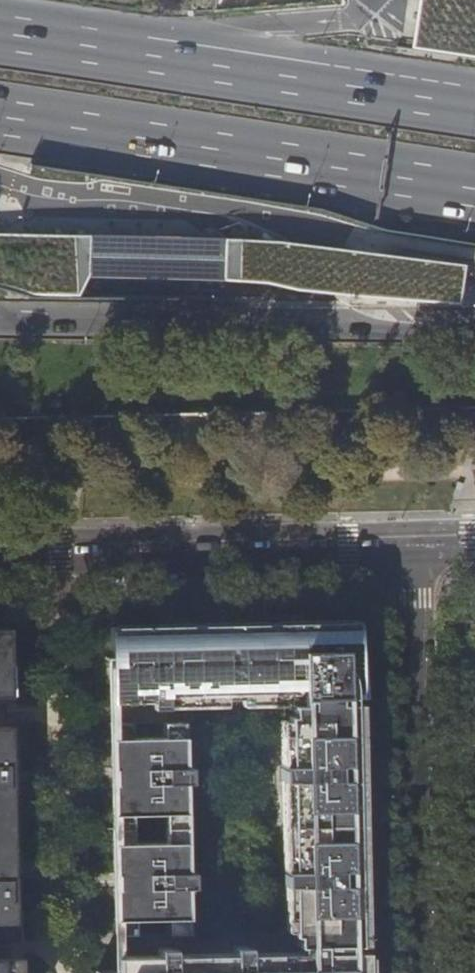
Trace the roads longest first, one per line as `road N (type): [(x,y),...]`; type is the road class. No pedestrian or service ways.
road 1 (trunk): [(474,108),(0,37)]
road 2 (trunk): [(0,117),(474,188)]
road 3 (trunk): [(0,318),(474,317)]
road 4 (residential): [(408,557),(419,972)]
road 5 (residential): [(0,566),(408,557)]

